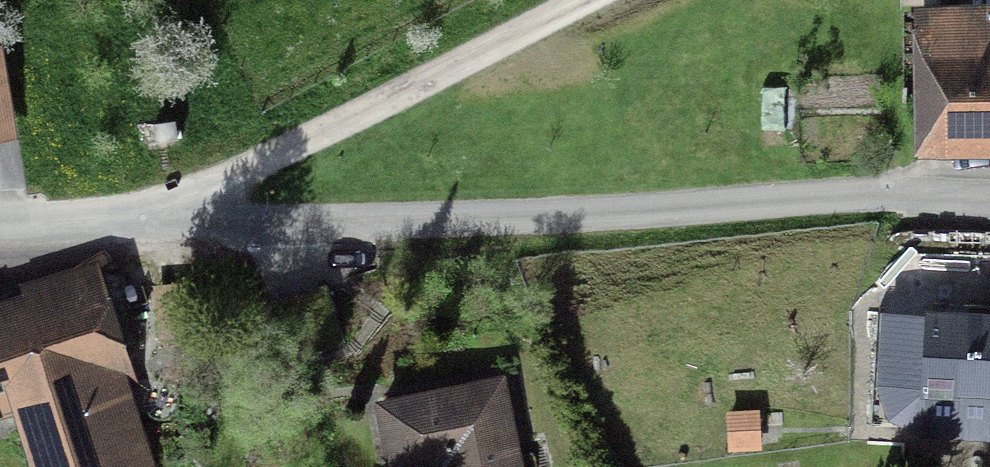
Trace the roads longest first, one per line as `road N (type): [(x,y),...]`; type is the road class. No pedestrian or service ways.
road 1 (unclassified): [(130,209),(284,221),(989,204)]
road 2 (unclassified): [(592,0),(290,151)]
road 3 (residential): [(290,151),(130,209)]
road 4 (residential): [(130,209),(0,219)]

